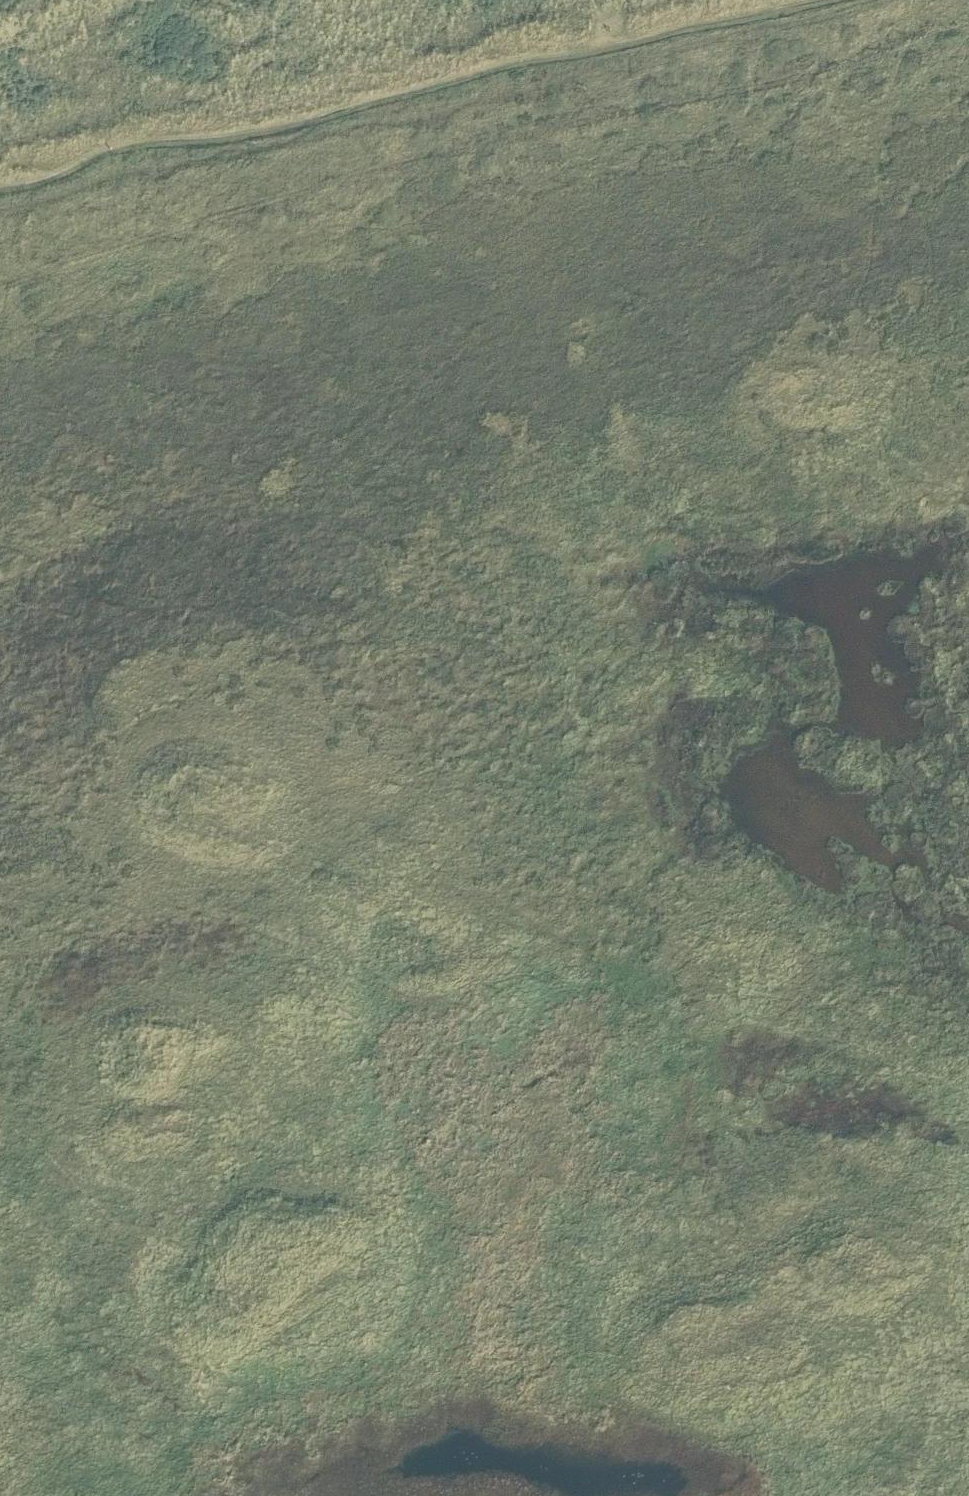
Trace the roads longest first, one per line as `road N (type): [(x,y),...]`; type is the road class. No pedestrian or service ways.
road 1 (track): [(0,179),(785,0)]

